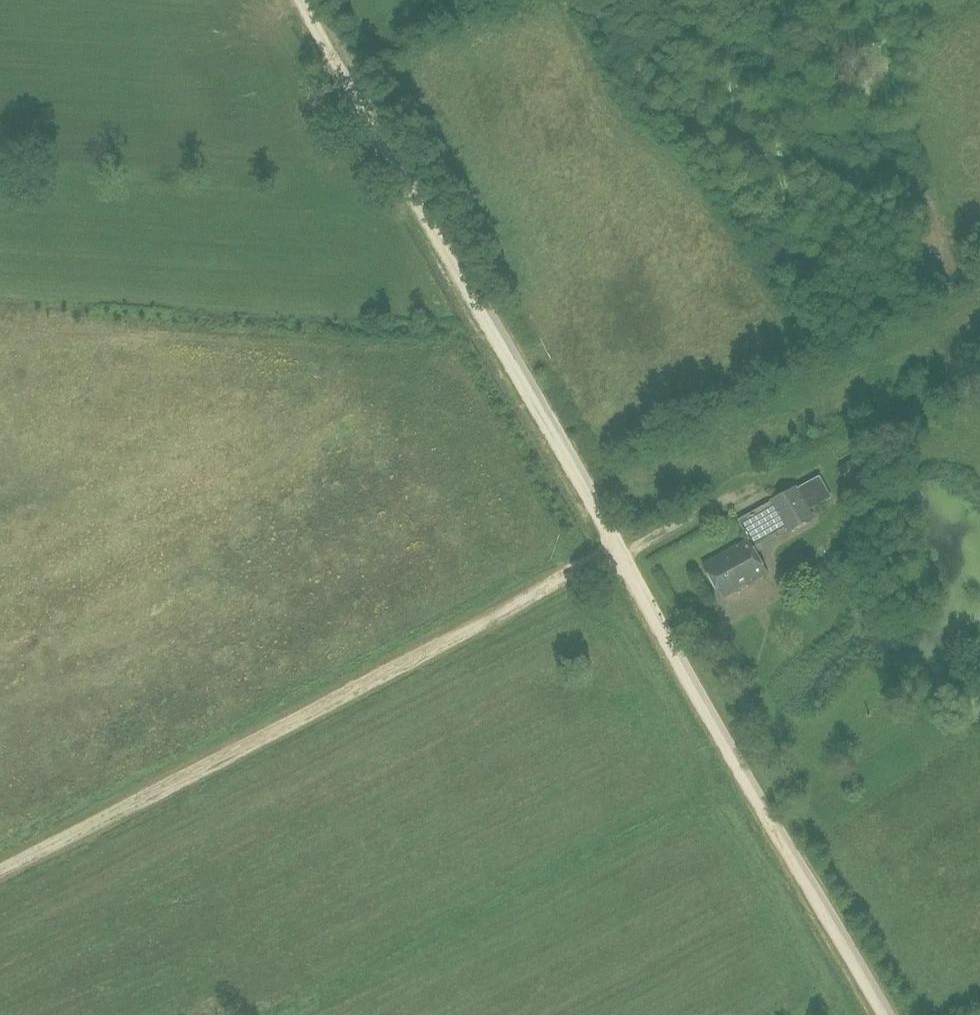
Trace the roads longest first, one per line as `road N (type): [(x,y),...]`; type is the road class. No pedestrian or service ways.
road 1 (track): [(0,871),(618,553)]
road 2 (track): [(301,0),(618,553)]
road 3 (track): [(882,1014),(618,553)]
road 4 (track): [(618,553),(832,450)]

